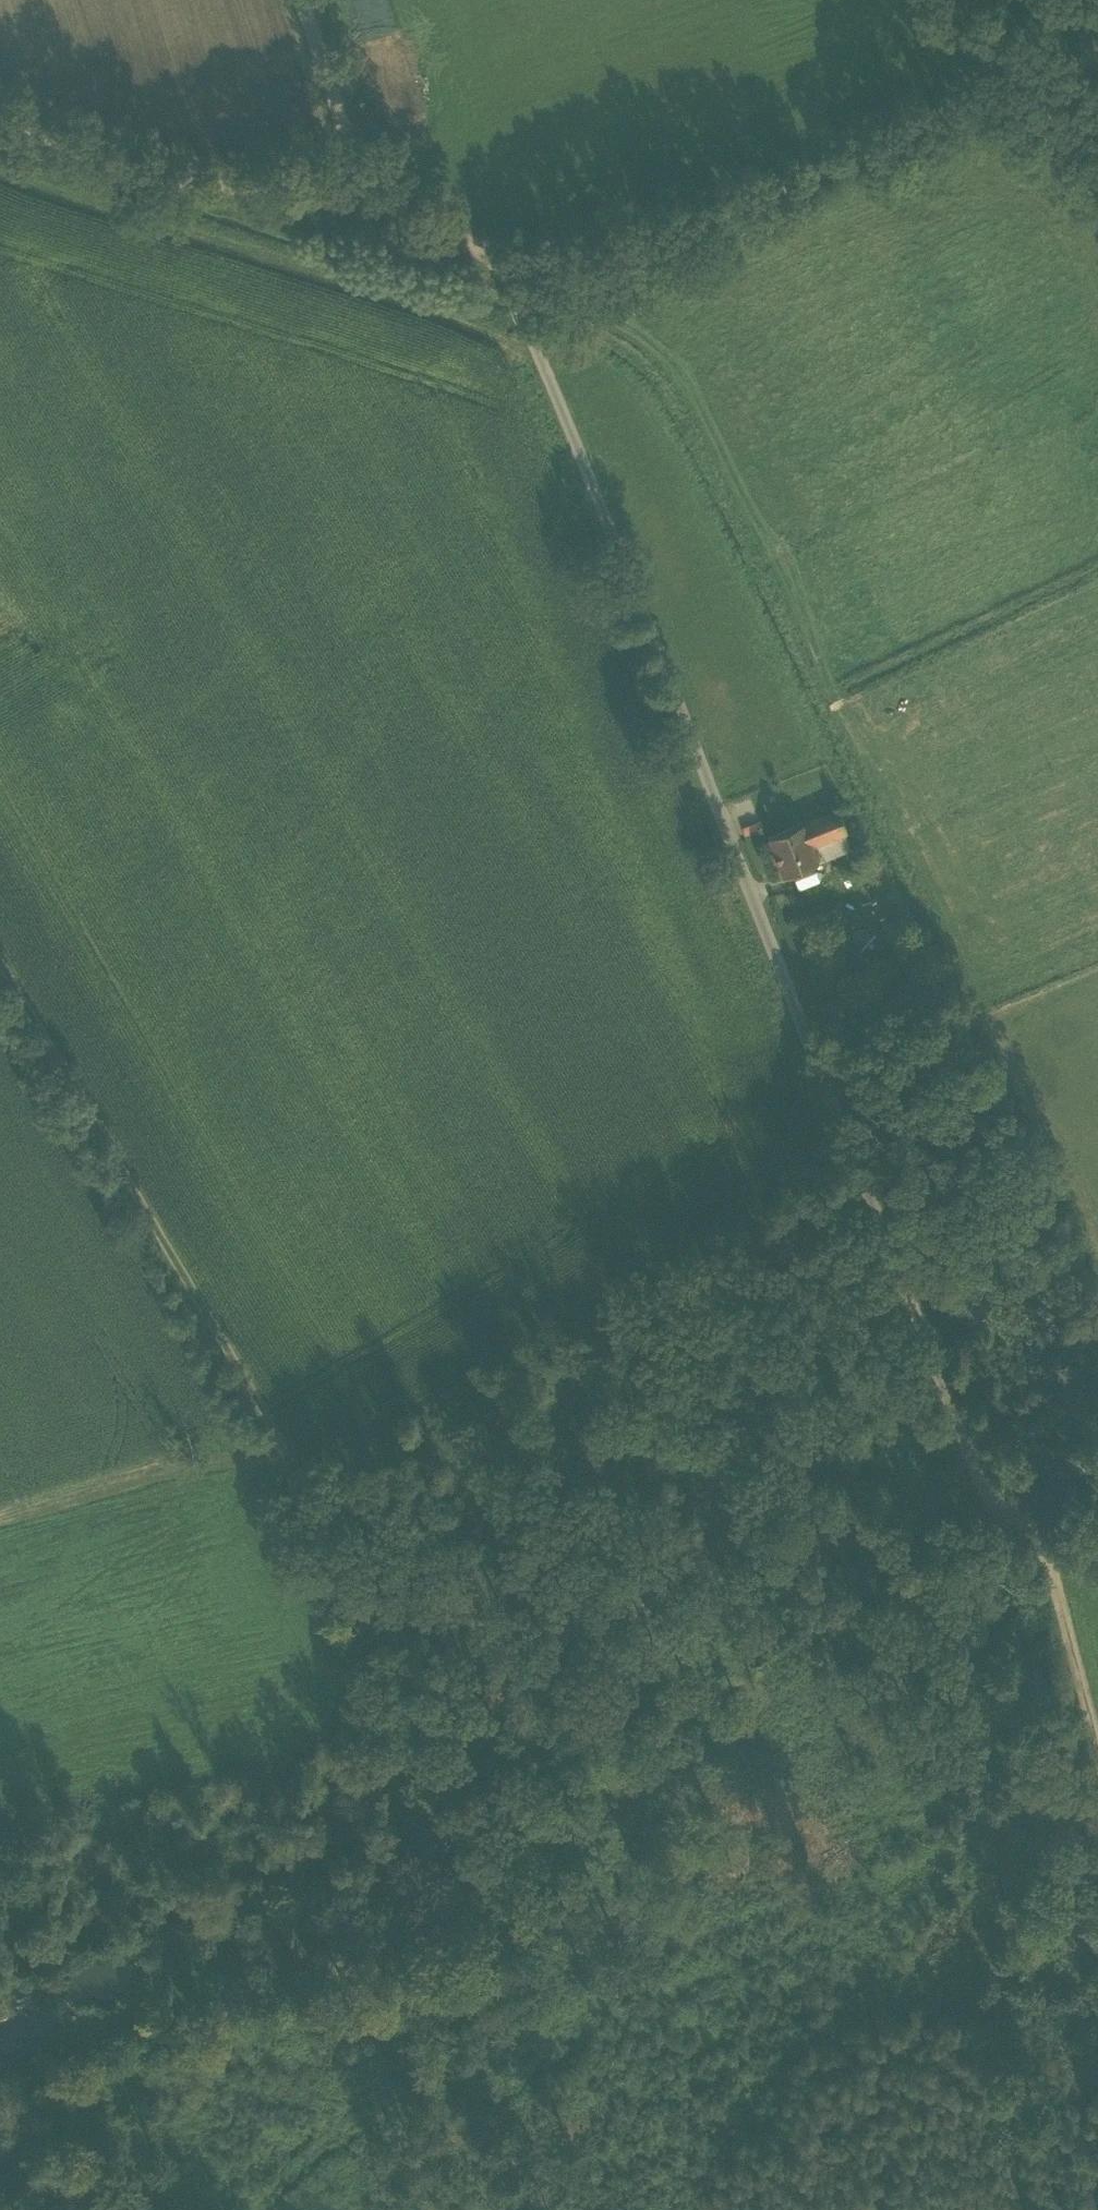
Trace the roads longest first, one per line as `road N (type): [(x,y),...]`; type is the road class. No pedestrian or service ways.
road 1 (unclassified): [(370,183),(404,210),(488,252),(506,277),(995,1521),(1097,1538)]
road 2 (track): [(0,955),(285,1468),(486,1883)]
road 3 (track): [(1028,81),(625,251),(571,261),(488,252)]
road 4 (unclassified): [(370,183),(243,189),(182,182),(112,163),(0,115)]
road 5 (track): [(1097,1844),(1022,1525)]
road 6 (unclassified): [(301,0),(370,183)]

